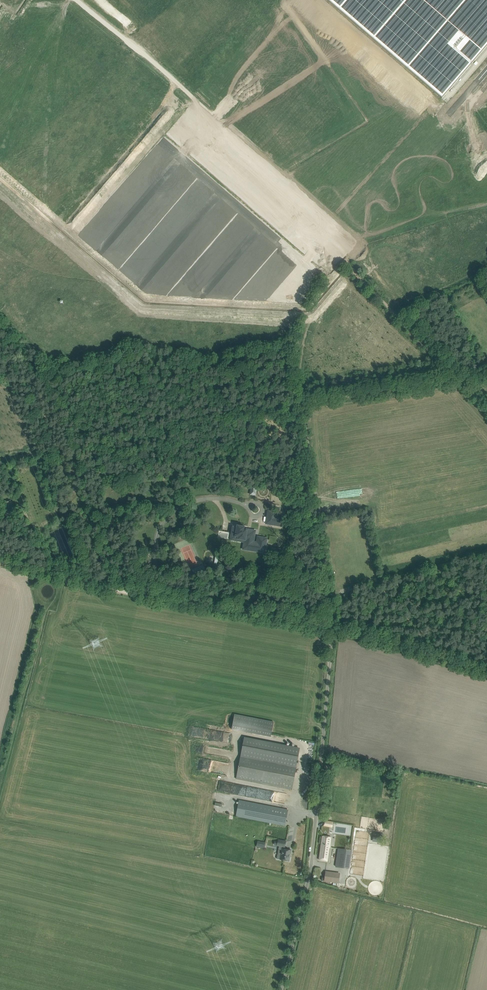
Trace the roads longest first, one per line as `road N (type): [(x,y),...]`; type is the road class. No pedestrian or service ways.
road 1 (unclassified): [(281,989),(313,849),(333,630),(486,673)]
road 2 (track): [(460,379),(177,83)]
road 3 (track): [(99,442),(460,379)]
road 4 (track): [(61,577),(333,630)]
road 5 (unclassified): [(177,83),(79,0)]

